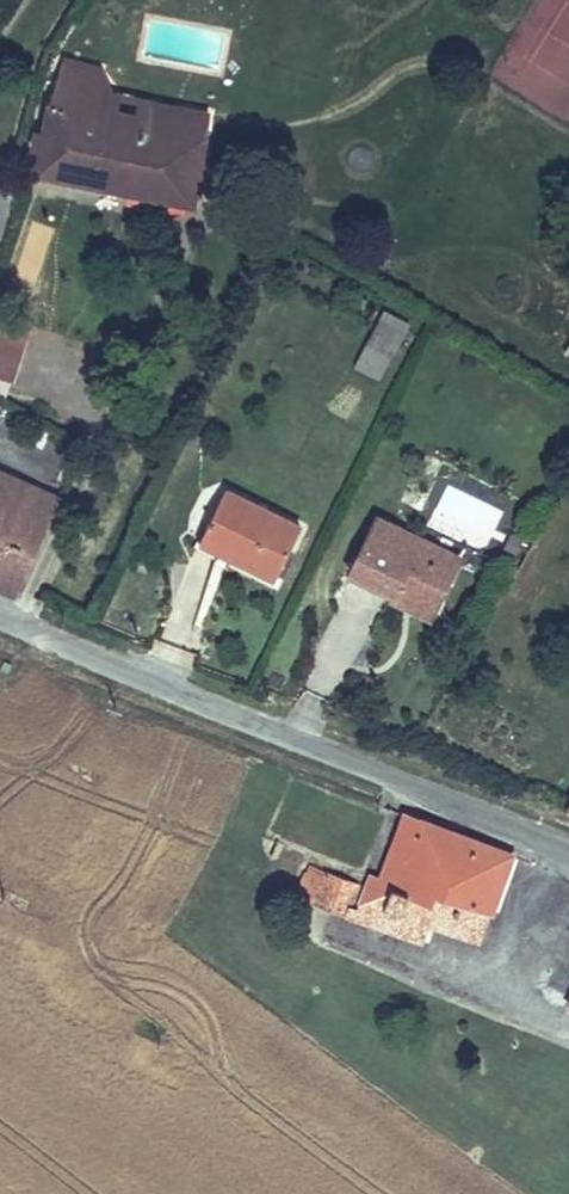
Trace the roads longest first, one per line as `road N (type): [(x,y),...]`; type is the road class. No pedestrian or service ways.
road 1 (tertiary): [(568,853),(0,616)]

